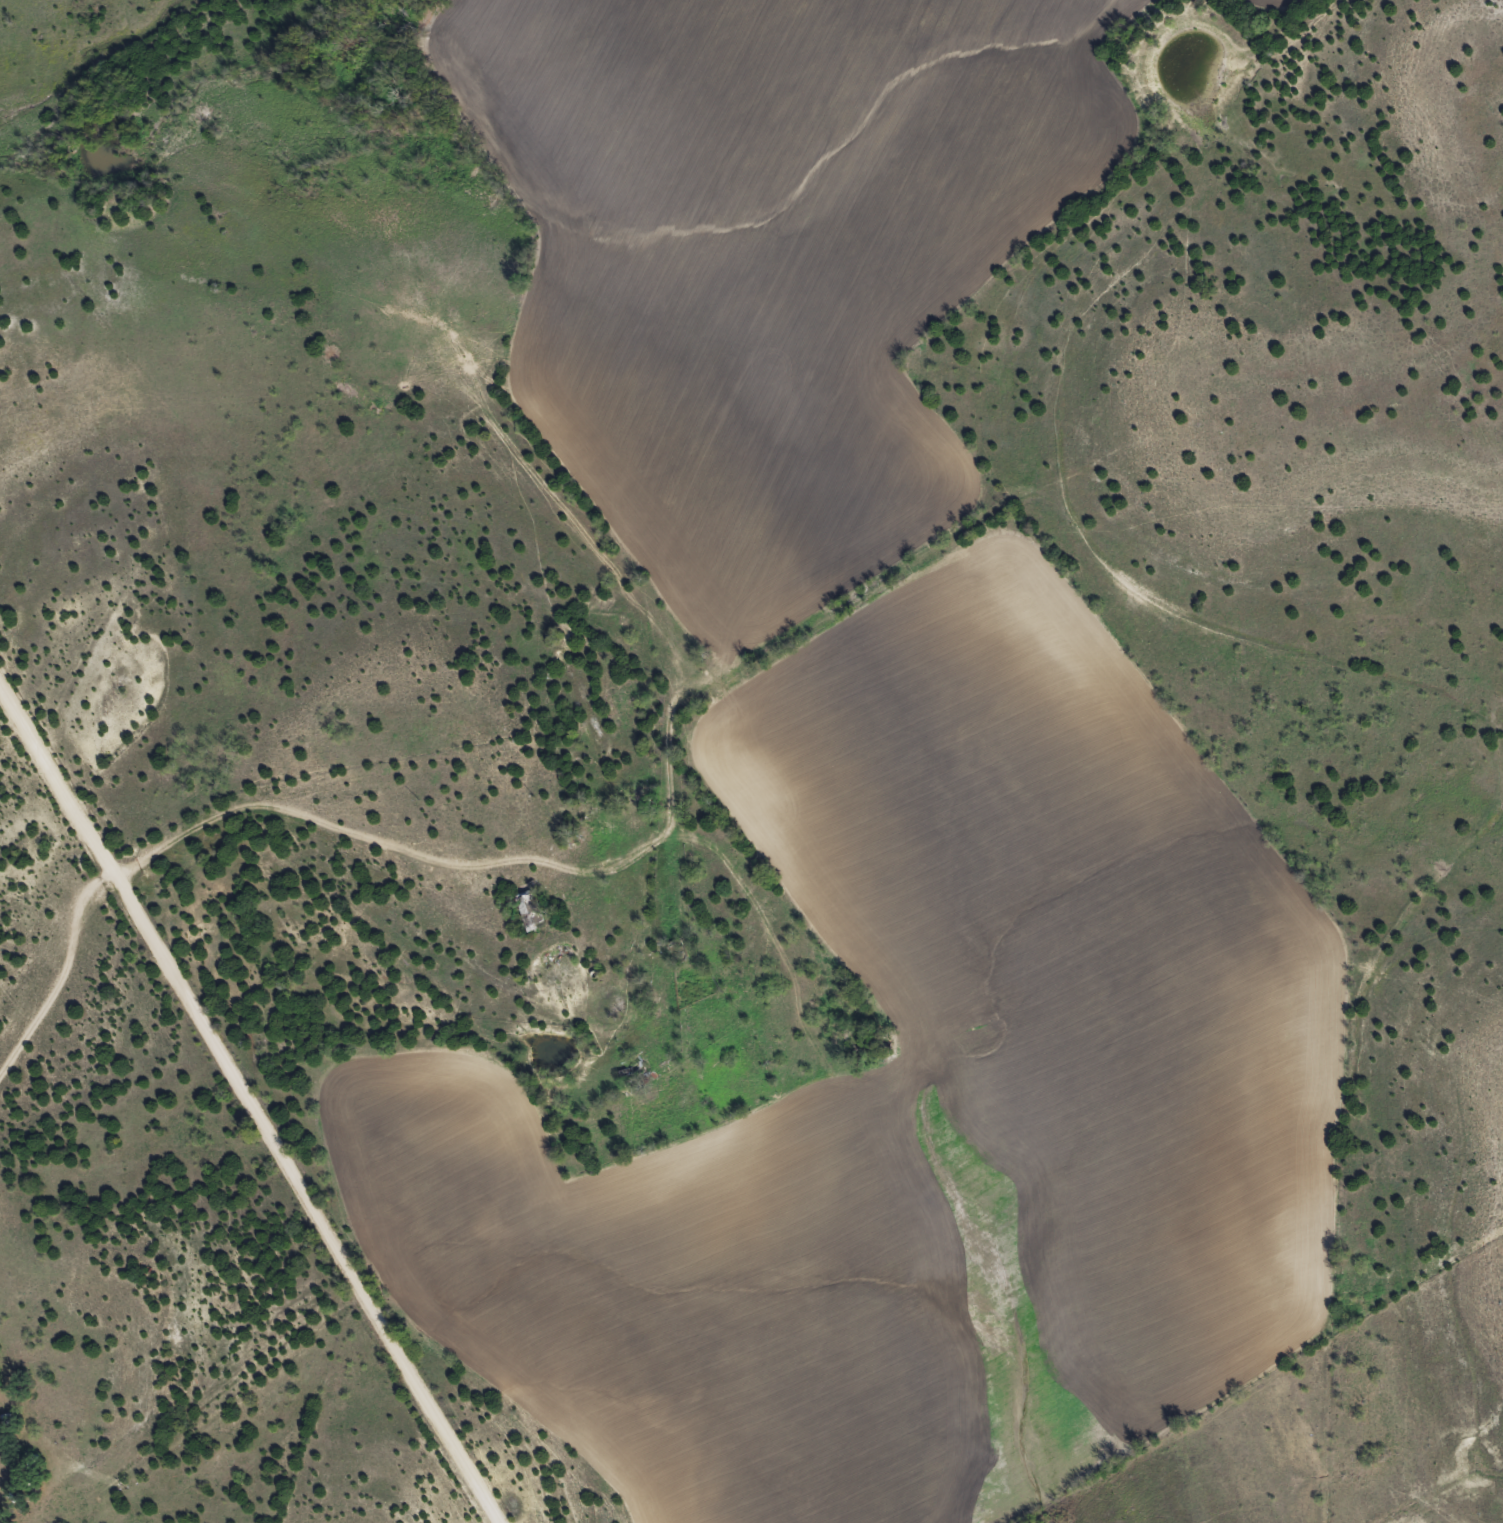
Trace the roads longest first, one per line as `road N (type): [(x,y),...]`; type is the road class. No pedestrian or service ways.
road 1 (residential): [(492,1522),(0,703)]

